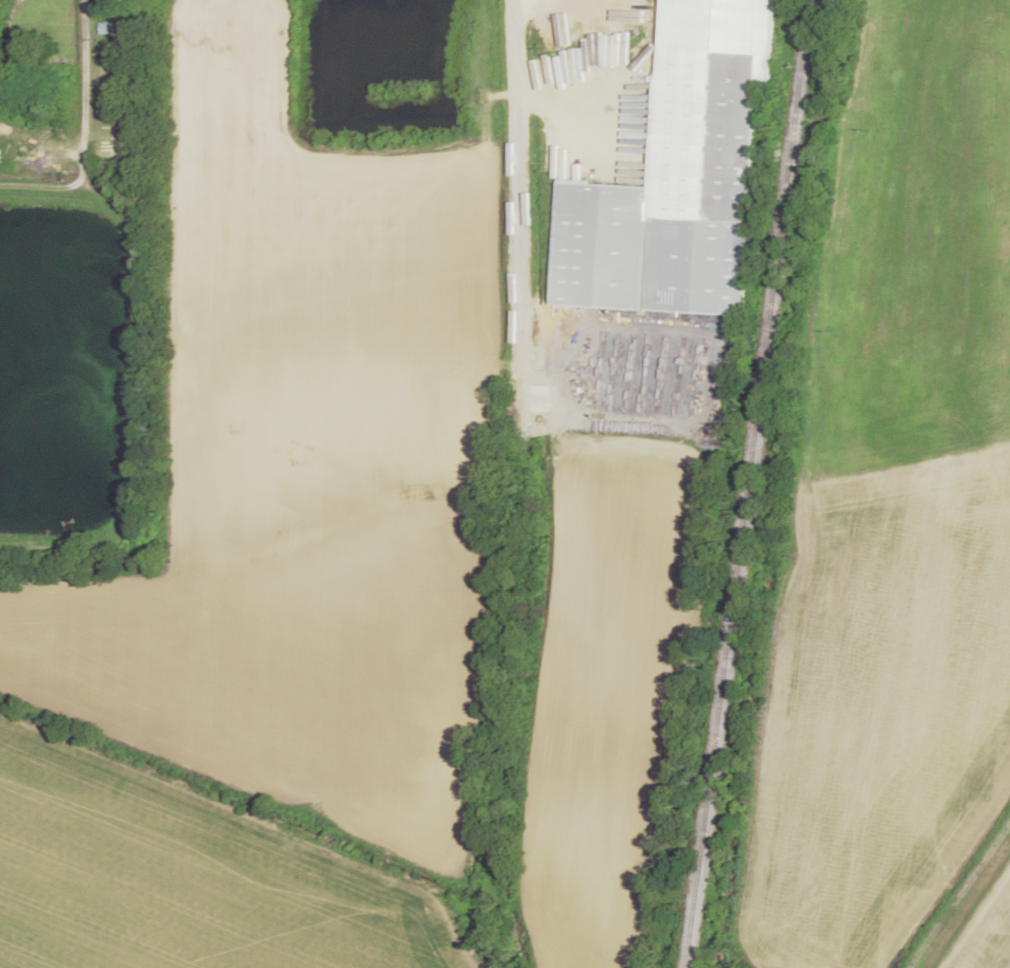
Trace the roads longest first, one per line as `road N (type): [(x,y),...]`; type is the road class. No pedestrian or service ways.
road 1 (residential): [(521,298),(514,0)]

